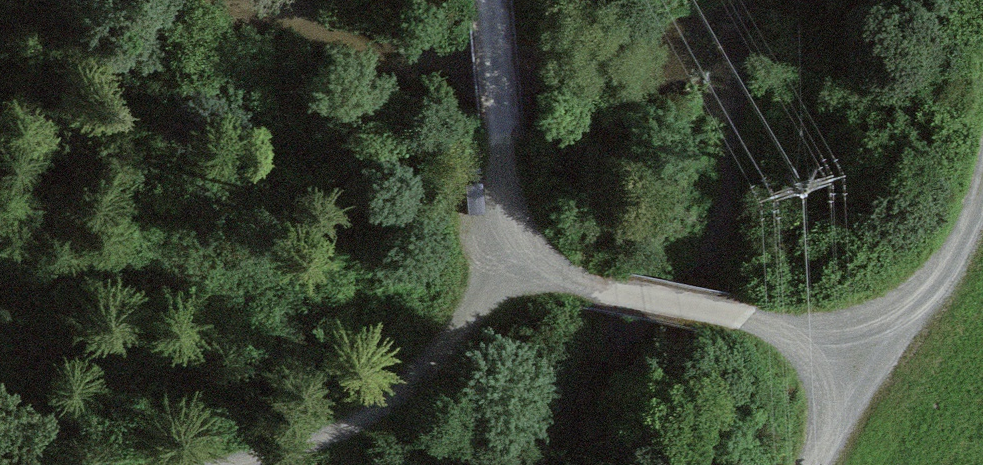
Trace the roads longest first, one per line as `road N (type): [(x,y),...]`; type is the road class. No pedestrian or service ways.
road 1 (track): [(209,464),(285,448),(395,387),(461,306),(520,275)]
road 2 (track): [(520,275),(733,317),(844,363)]
road 3 (track): [(485,0),(520,275)]
road 4 (track): [(982,186),(980,205),(908,315),(844,363)]

